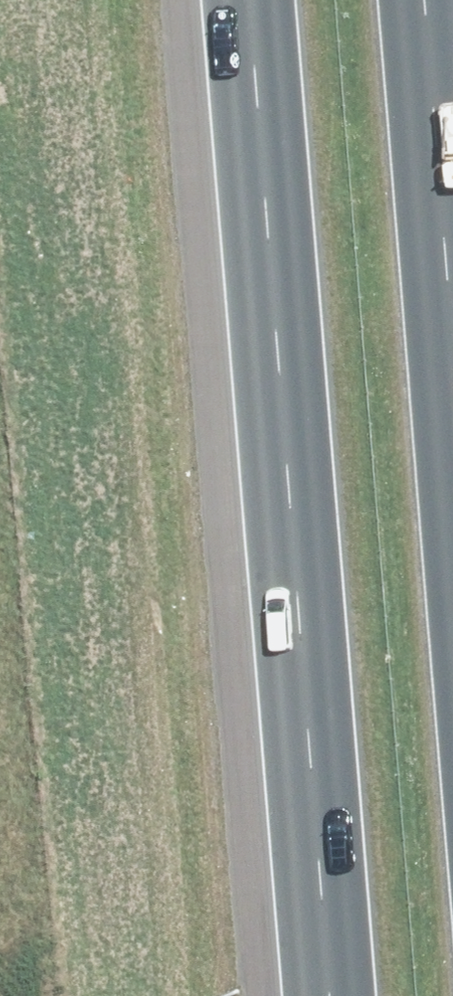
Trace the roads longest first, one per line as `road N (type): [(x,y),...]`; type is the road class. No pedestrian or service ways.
road 1 (motorway): [(334,995),(250,0)]
road 2 (motorway): [(425,0),(452,333)]

